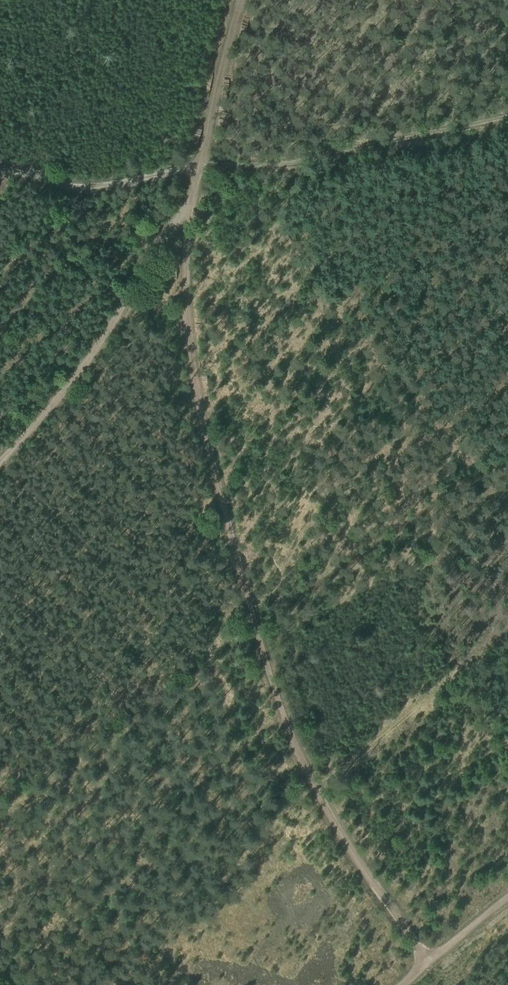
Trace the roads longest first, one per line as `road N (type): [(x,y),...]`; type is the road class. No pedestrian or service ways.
road 1 (track): [(199,167),(186,247),(197,381),(237,592),(283,715)]
road 2 (track): [(199,167),(74,391),(0,459)]
road 3 (track): [(283,715),(299,758),(428,958)]
road 4 (track): [(507,126),(271,164)]
road 5 (track): [(235,0),(199,167)]

